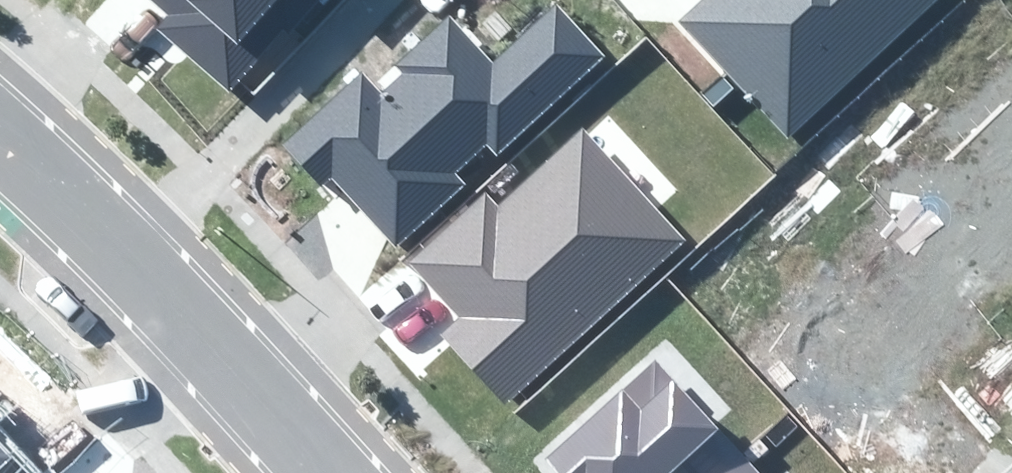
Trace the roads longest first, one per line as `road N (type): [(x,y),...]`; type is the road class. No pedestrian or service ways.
road 1 (residential): [(0,125),(80,193),(349,472)]

